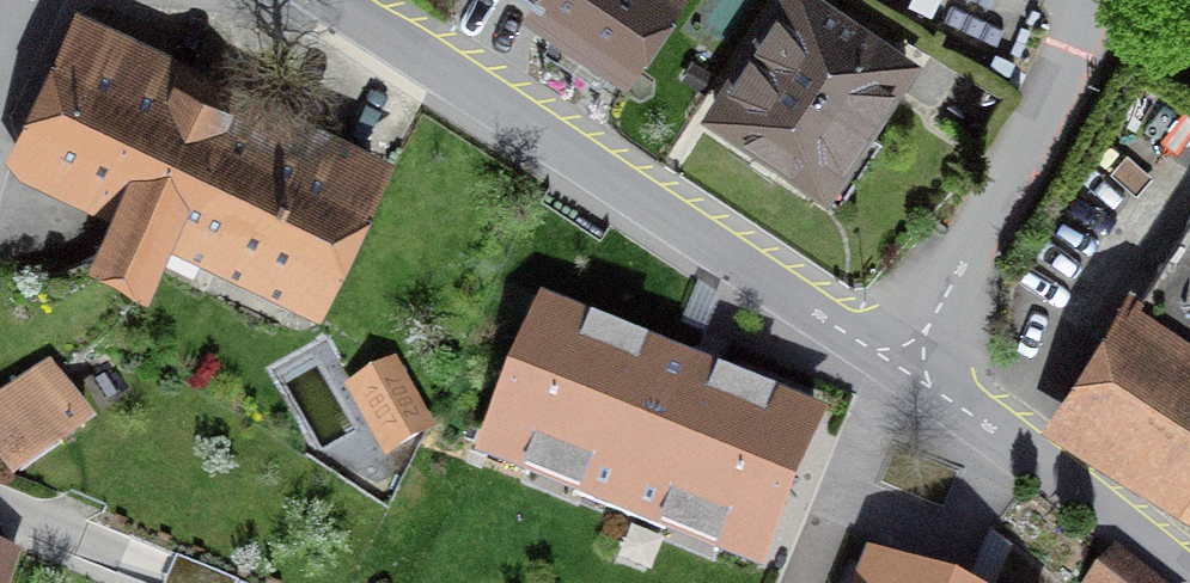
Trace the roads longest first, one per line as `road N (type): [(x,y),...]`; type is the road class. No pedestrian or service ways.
road 1 (tertiary): [(903,362),(333,0)]
road 2 (residential): [(903,362),(1083,49),(1101,0)]
road 3 (tertiary): [(1189,564),(903,362)]
road 4 (residential): [(36,0),(0,118)]

